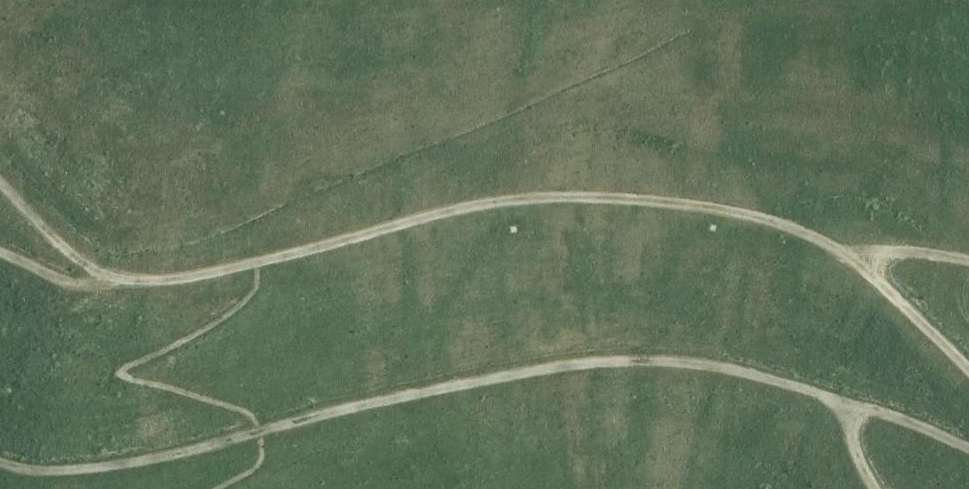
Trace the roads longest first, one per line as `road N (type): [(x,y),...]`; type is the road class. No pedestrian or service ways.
road 1 (track): [(968,448),(738,369),(646,358),(556,366),(112,466),(28,470),(0,459)]
road 2 (track): [(0,181),(99,278),(168,282),(459,208),(563,197),(698,204),(869,256)]

